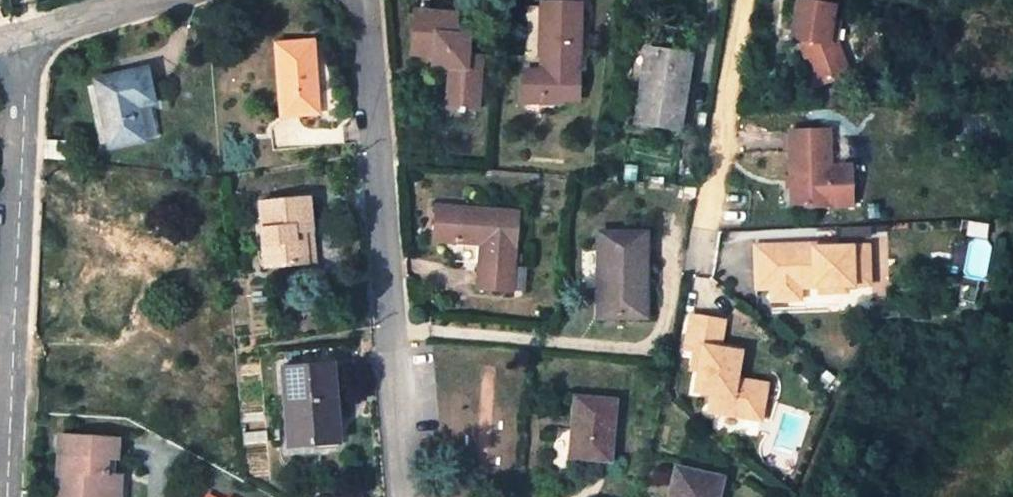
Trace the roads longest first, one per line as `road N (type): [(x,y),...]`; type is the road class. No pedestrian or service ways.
road 1 (residential): [(360,0),(404,496)]
road 2 (residential): [(15,42),(2,496)]
road 3 (residential): [(744,0),(700,260)]
road 4 (residential): [(15,42),(168,0)]

